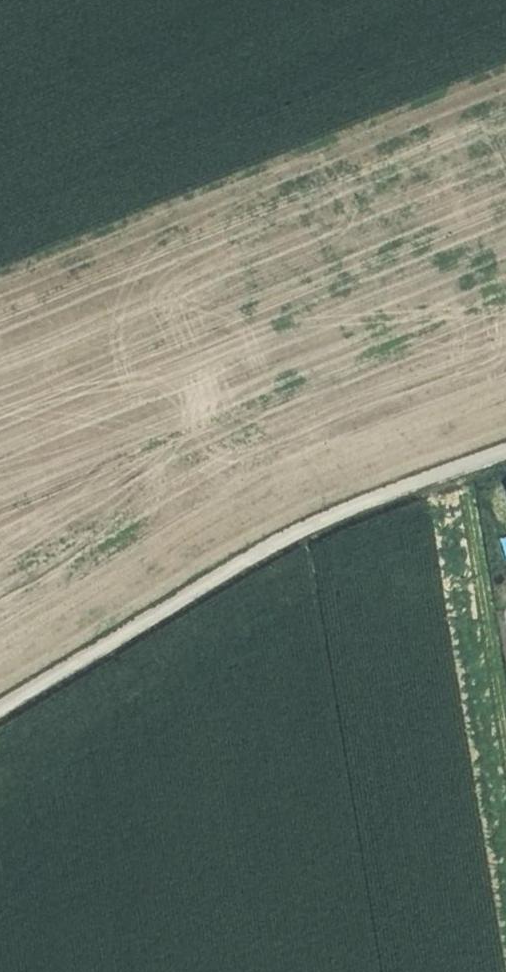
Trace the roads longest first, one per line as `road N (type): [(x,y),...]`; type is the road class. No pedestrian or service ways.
road 1 (track): [(505,450),(255,555),(0,710)]

